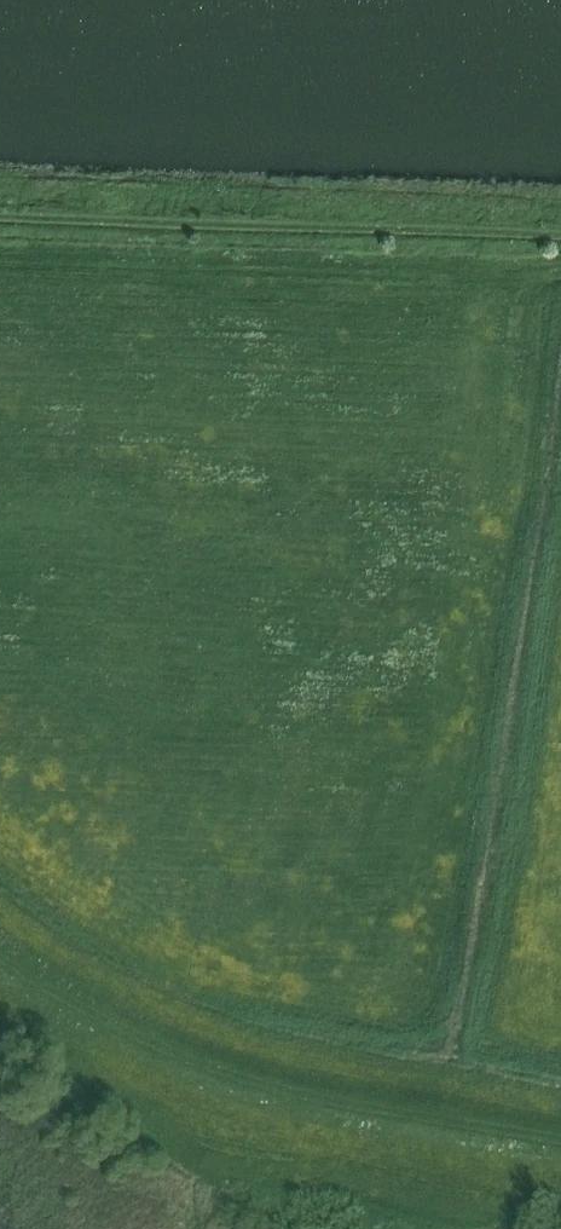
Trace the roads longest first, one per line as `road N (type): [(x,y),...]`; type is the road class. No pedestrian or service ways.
road 1 (track): [(560,1138),(287,1087),(99,1029),(0,960)]
road 2 (track): [(0,223),(560,240)]

